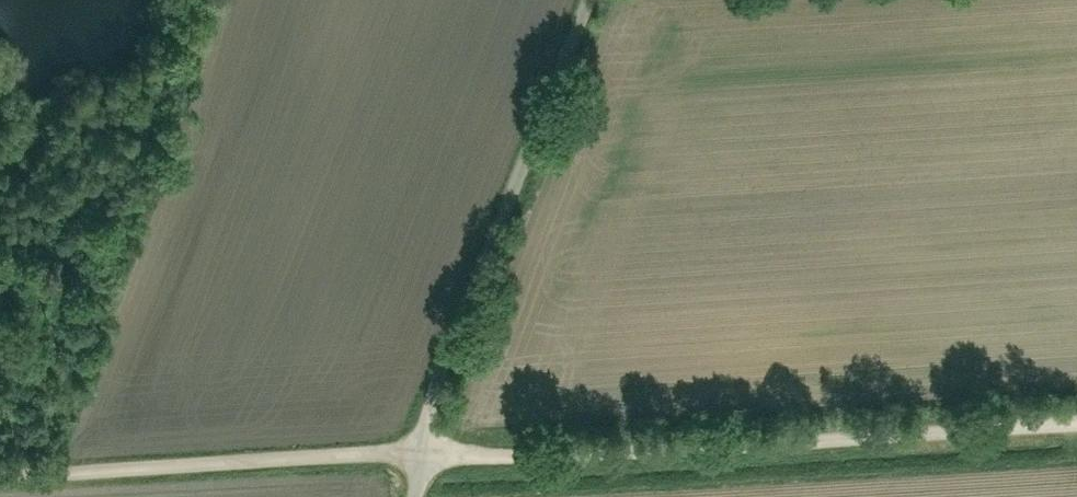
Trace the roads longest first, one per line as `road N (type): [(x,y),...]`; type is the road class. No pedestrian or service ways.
road 1 (track): [(1076,418),(418,448),(0,478)]
road 2 (residential): [(594,0),(418,448),(410,496)]

